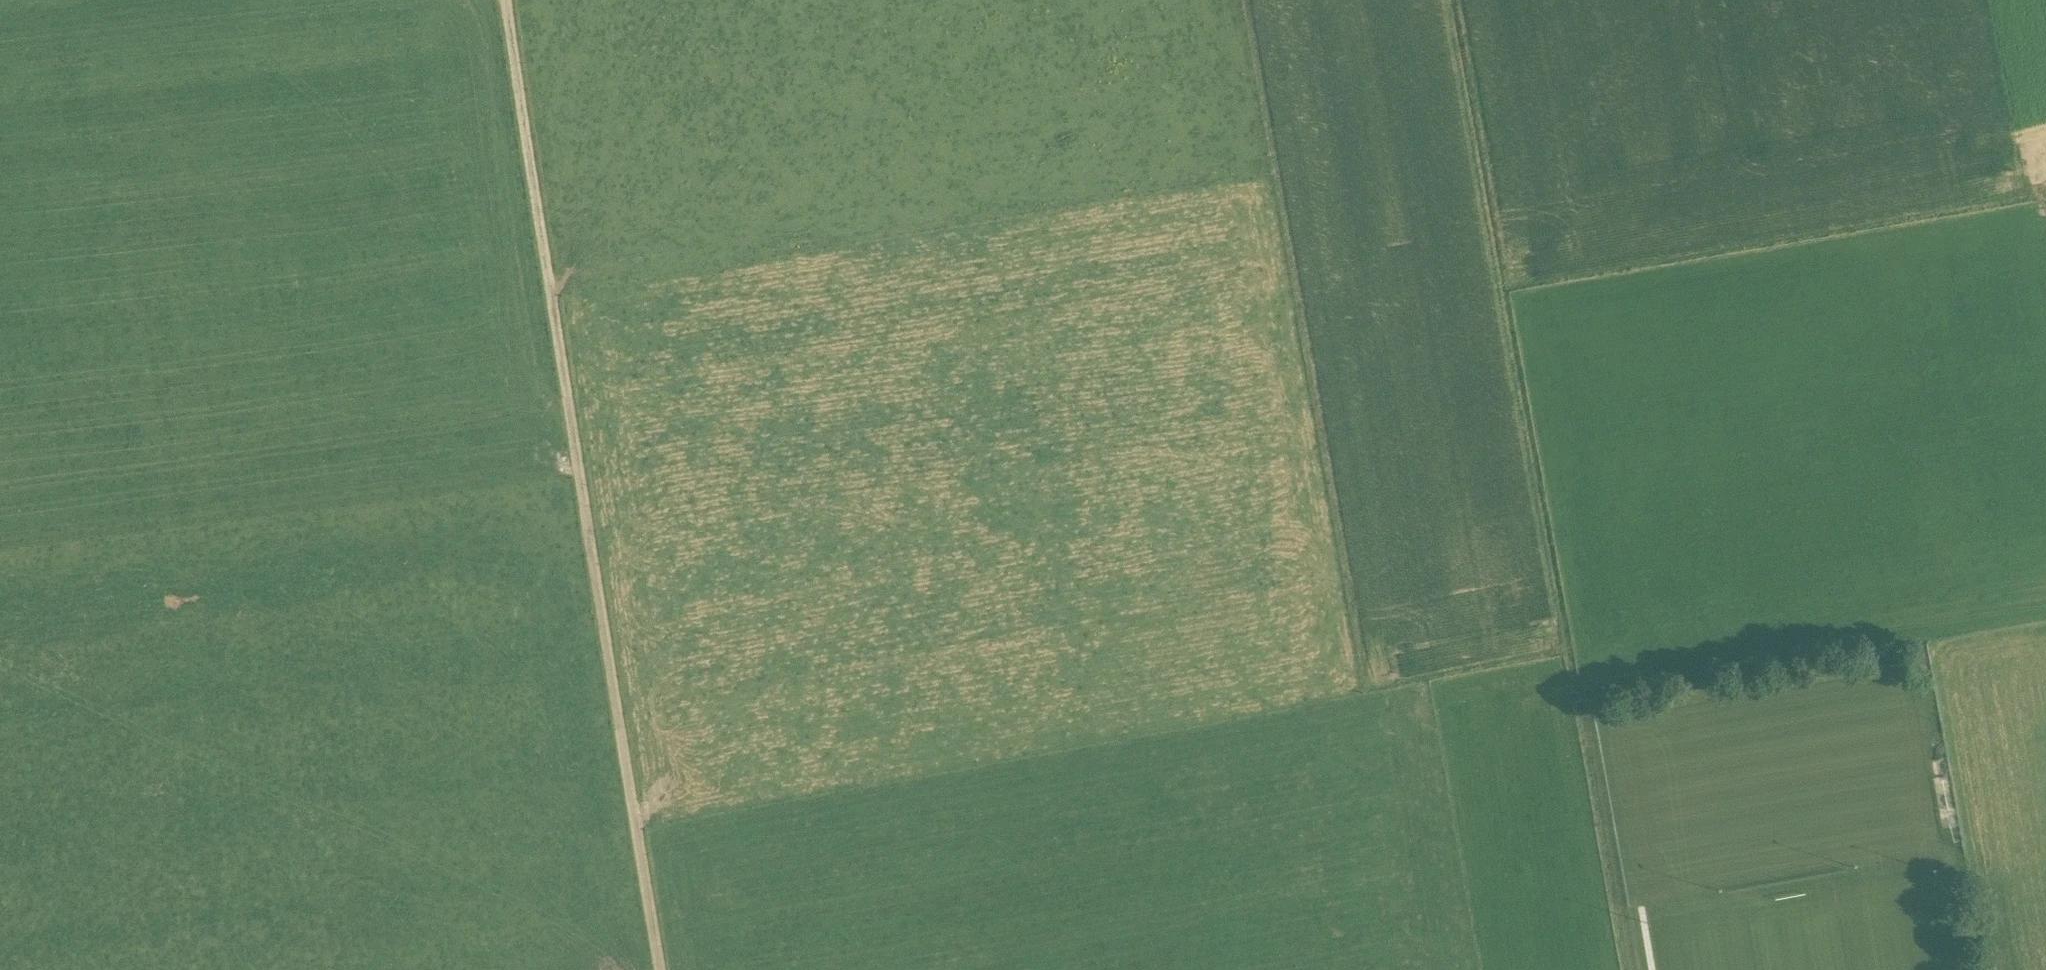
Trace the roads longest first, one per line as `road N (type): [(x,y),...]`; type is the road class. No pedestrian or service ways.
road 1 (track): [(665,969),(507,0)]

